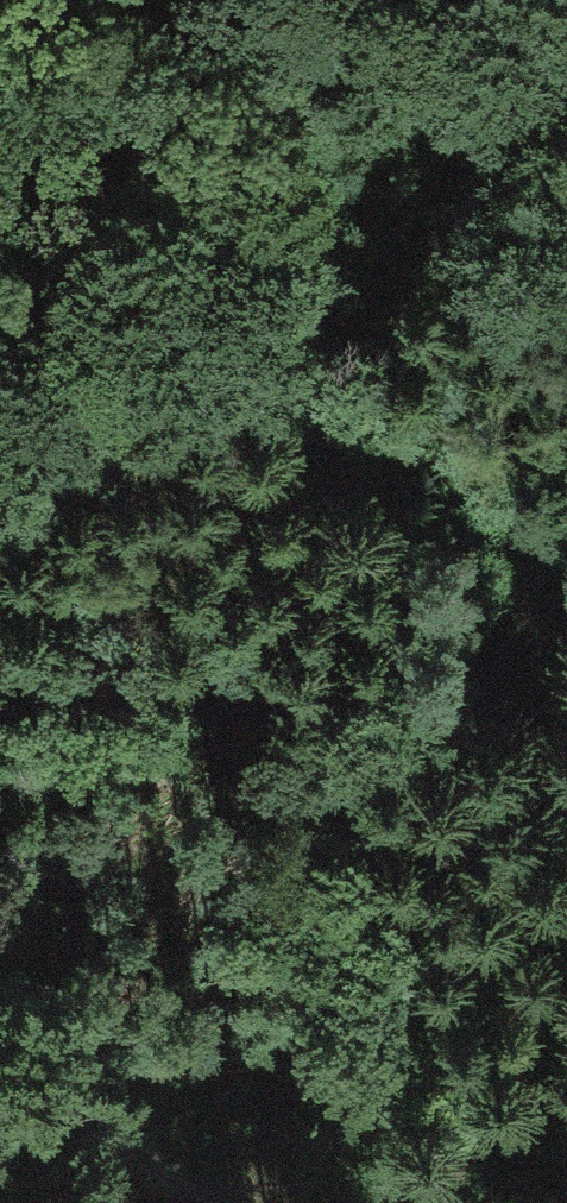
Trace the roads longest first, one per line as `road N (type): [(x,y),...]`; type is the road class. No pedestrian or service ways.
road 1 (track): [(170,0),(409,443),(566,623)]
road 2 (track): [(566,801),(409,443)]
road 3 (track): [(0,1003),(94,1125),(192,1202)]

